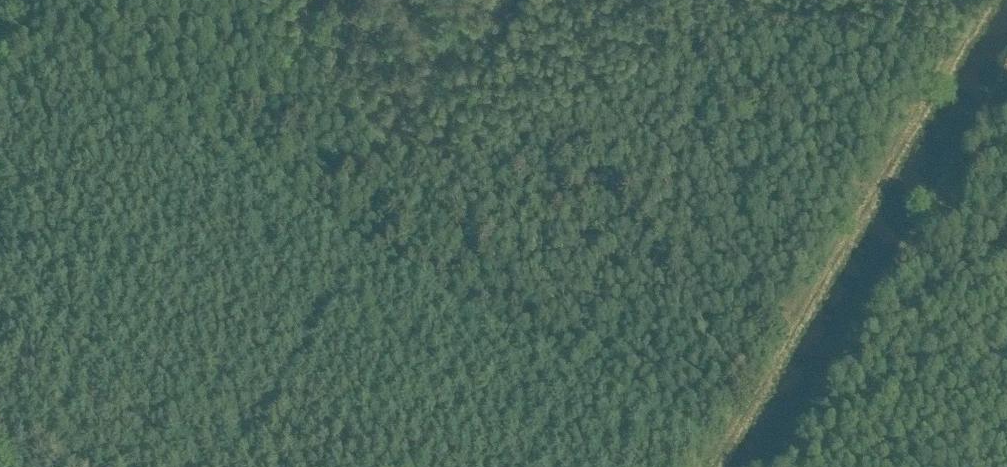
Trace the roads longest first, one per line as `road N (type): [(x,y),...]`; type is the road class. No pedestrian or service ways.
road 1 (track): [(982,0),(709,466)]
road 2 (track): [(1006,77),(780,466)]

